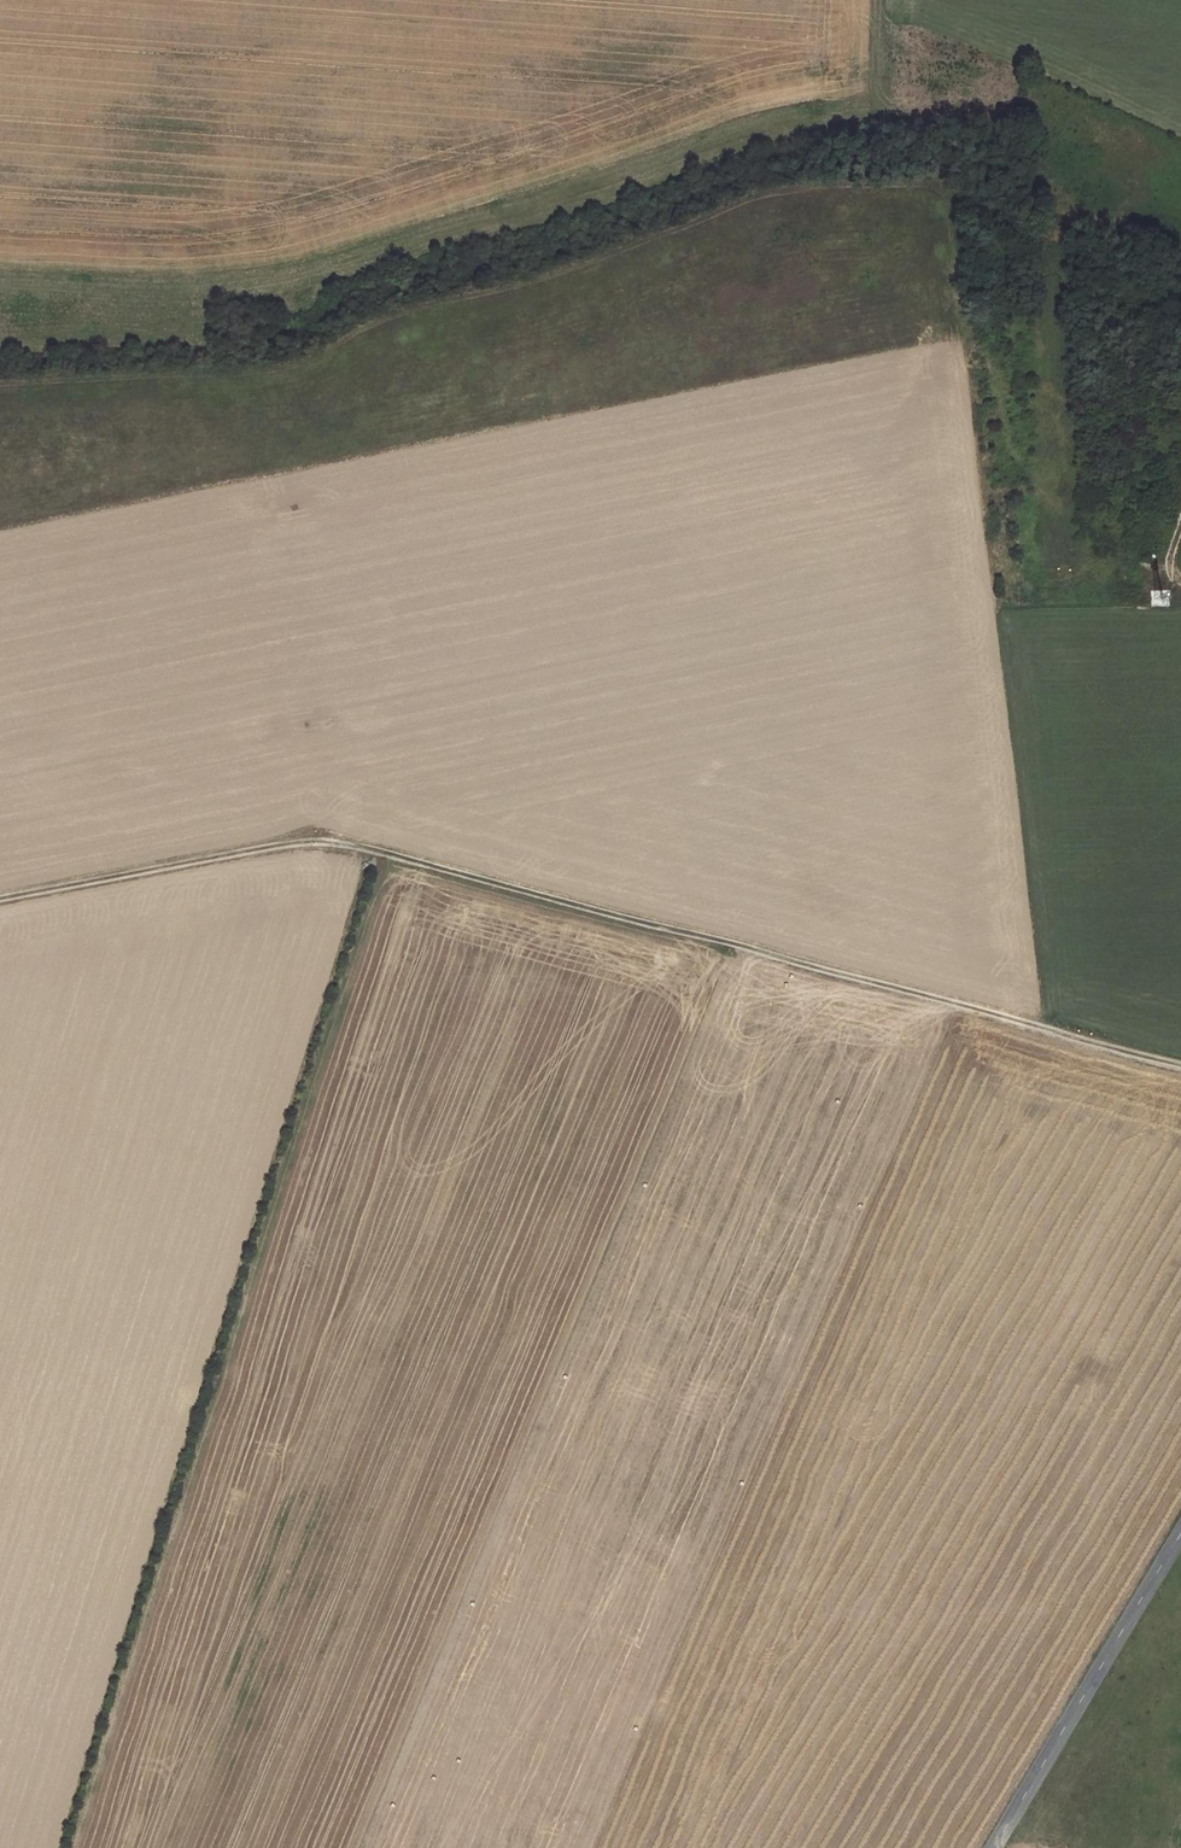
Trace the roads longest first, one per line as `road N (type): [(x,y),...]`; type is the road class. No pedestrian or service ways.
road 1 (track): [(1180,1058),(327,839),(0,902)]
road 2 (tertiary): [(1180,1538),(994,1847)]

